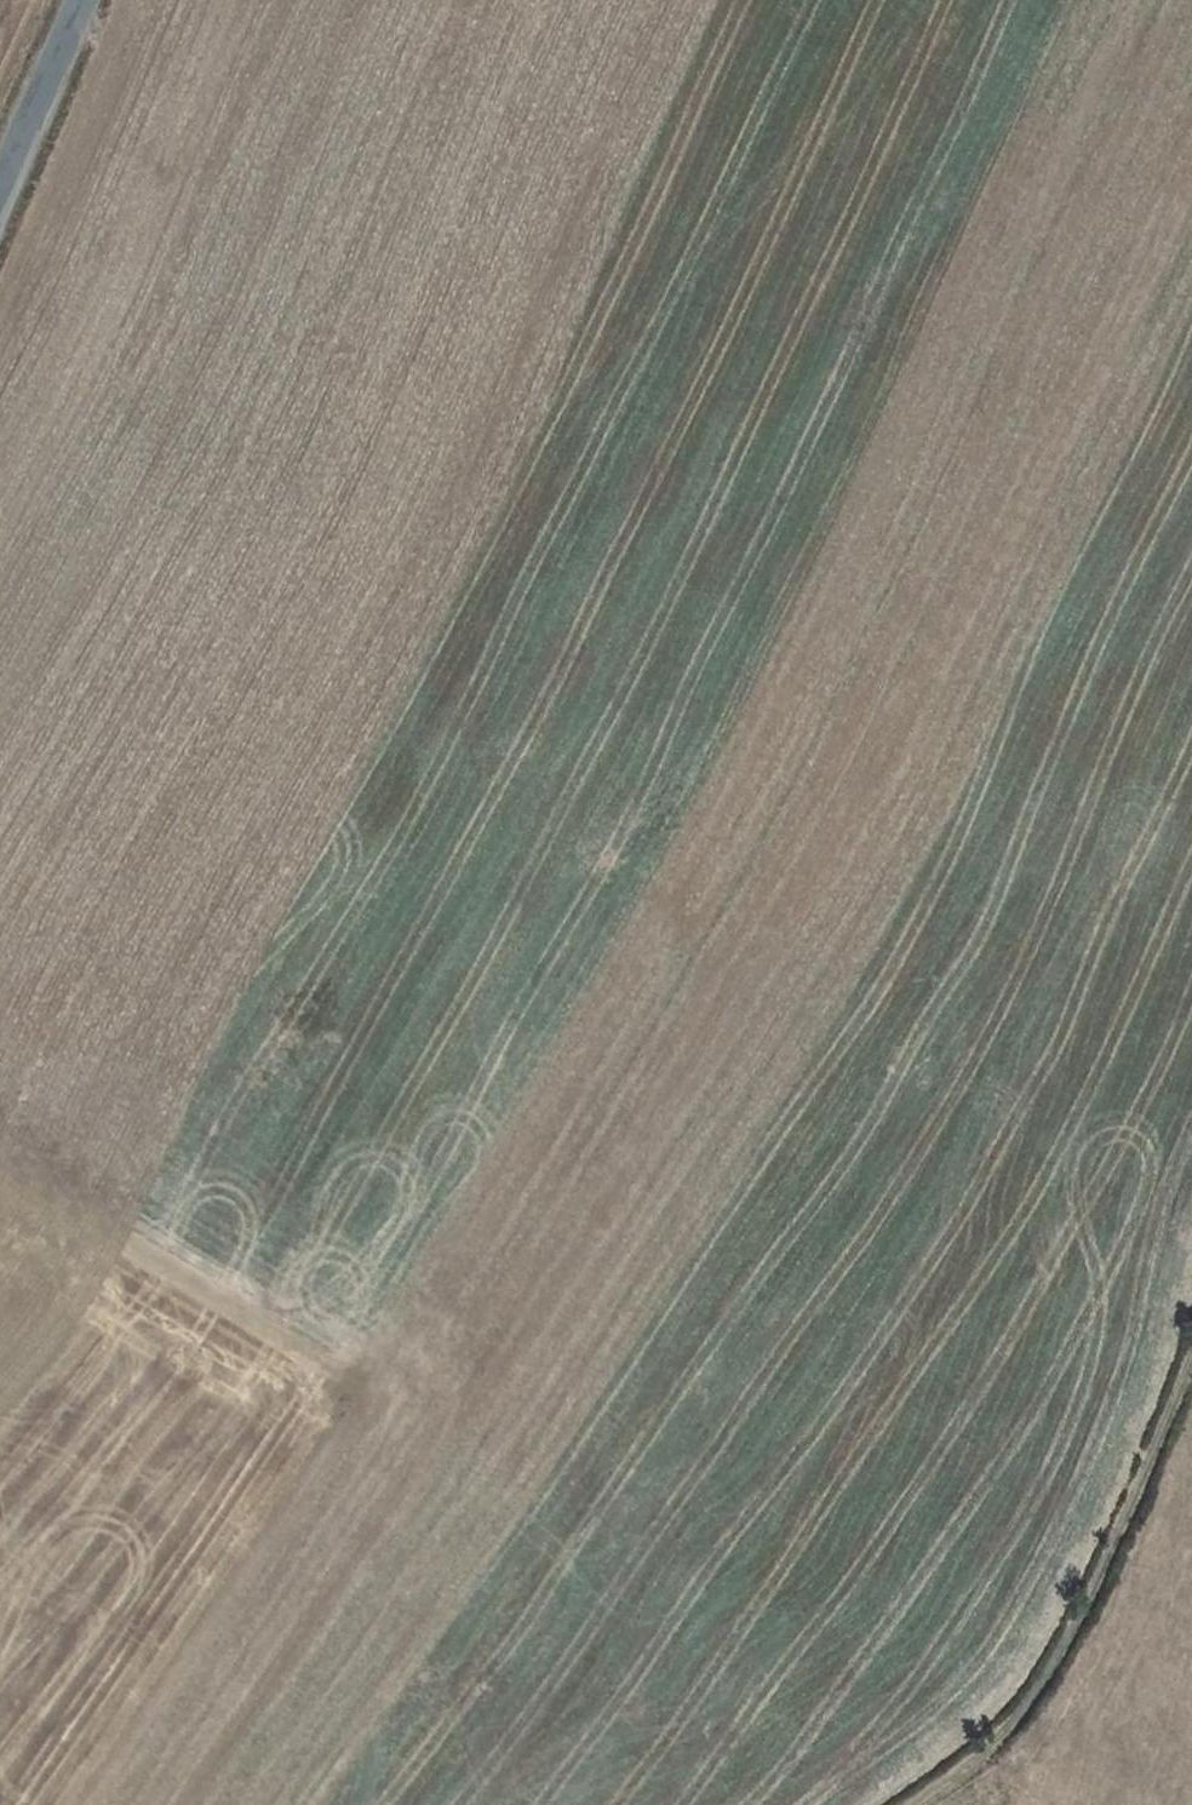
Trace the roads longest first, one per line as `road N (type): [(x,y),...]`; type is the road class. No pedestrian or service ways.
road 1 (unclassified): [(85,0),(0,187)]

